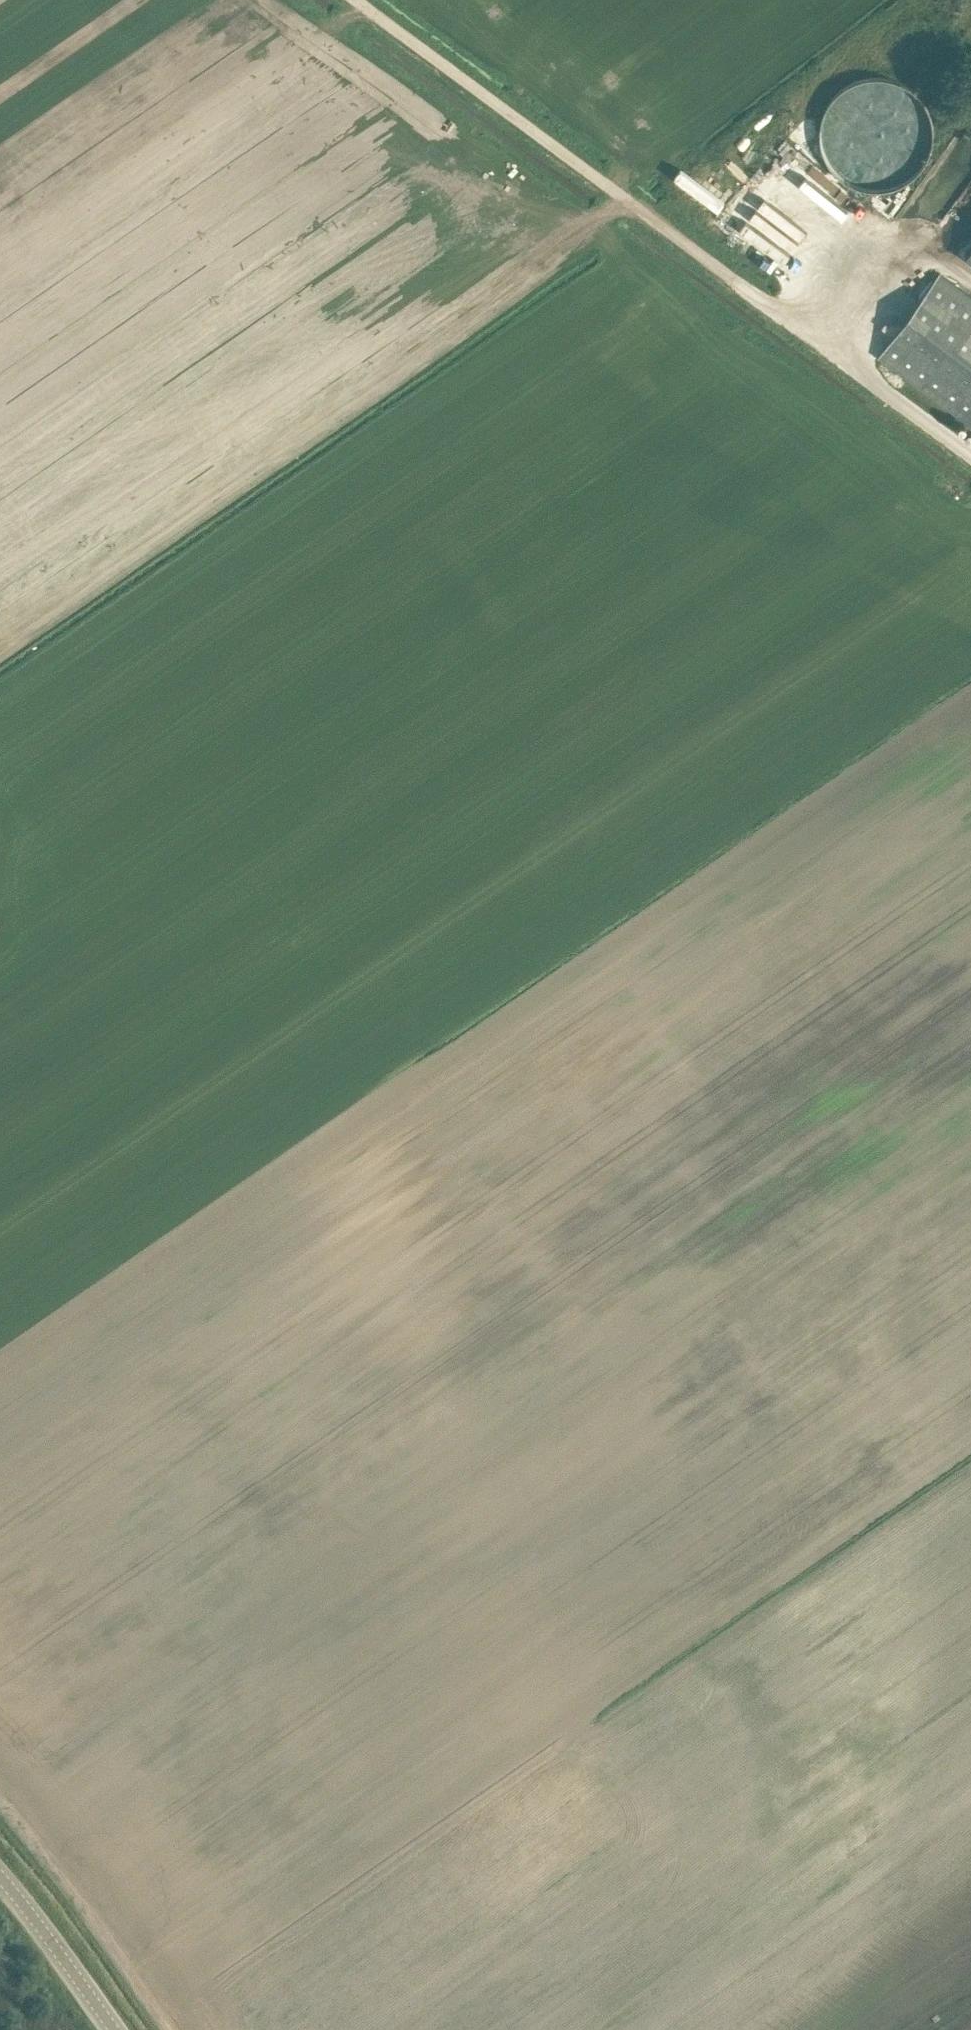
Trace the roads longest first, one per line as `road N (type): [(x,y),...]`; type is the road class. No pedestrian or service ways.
road 1 (unclassified): [(970,457),(364,0)]
road 2 (tertiary): [(129,2029),(79,1953),(0,1859)]

